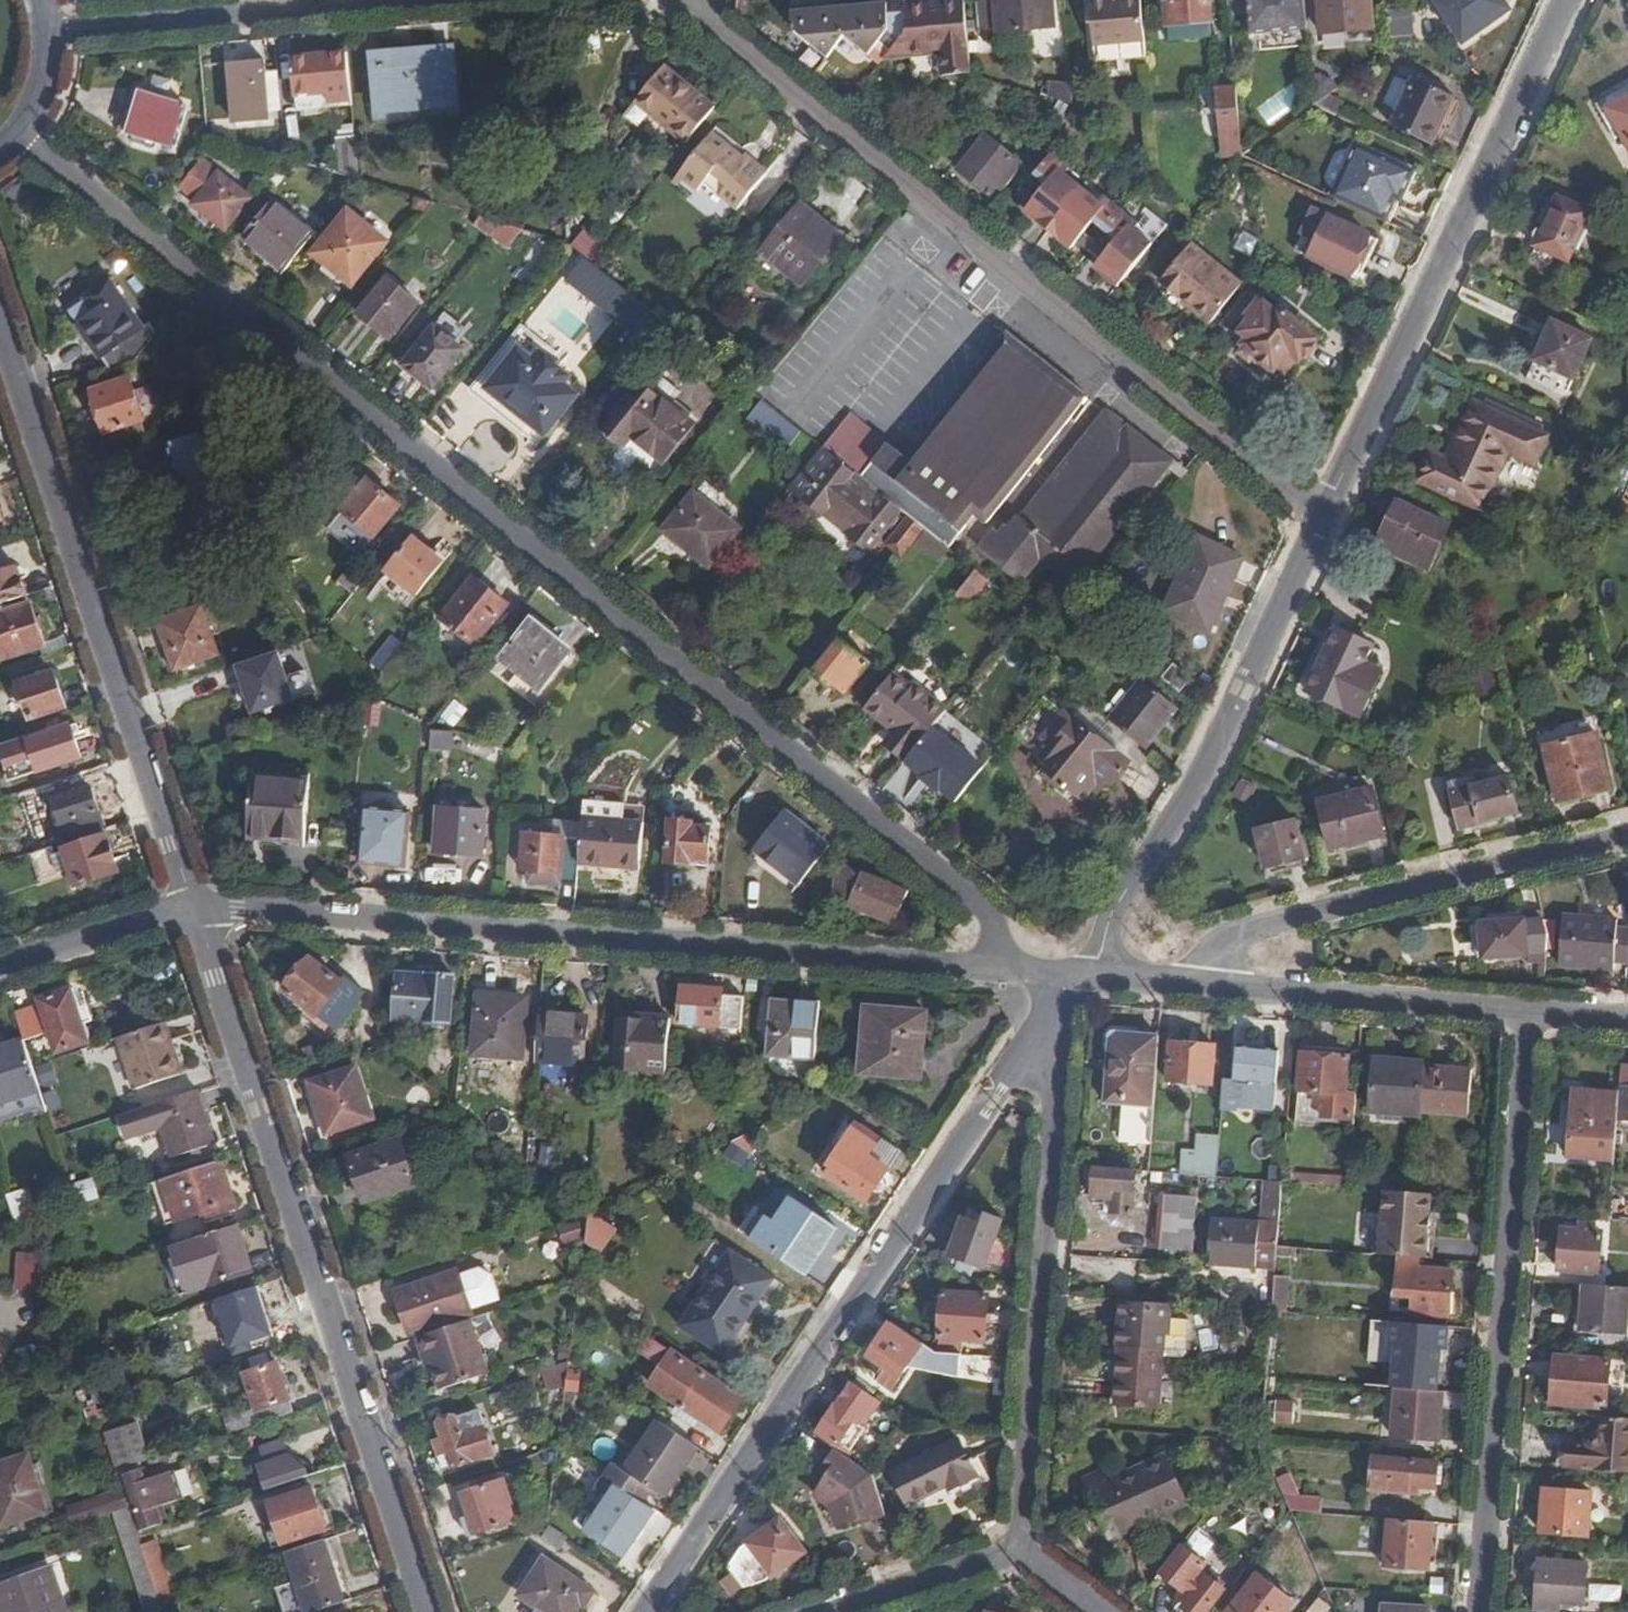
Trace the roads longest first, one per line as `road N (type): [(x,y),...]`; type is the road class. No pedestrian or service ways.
road 1 (residential): [(1005,967),(997,927),(980,906),(14,132)]
road 2 (residential): [(691,0),(700,15),(1323,512)]
road 3 (residential): [(1005,967),(201,903)]
road 4 (residential): [(431,1611),(201,903)]
road 5 (residential): [(648,1611),(1019,1055)]
road 6 (residential): [(201,903),(0,307)]
road 7 (residential): [(1480,1611),(1530,1011)]
road 8 (residential): [(1323,512),(1566,0)]
road 9 (residential): [(1097,975),(1109,921),(1221,737),(1323,512)]
road 10 (residential): [(1019,1055),(1045,1074),(1055,1116),(1022,1548)]
road 11 (residential): [(1627,837),(1248,930),(1215,957),(1210,985)]
road 12 (residential): [(395,0),(47,32)]
road 13 (residential): [(1256,989),(1530,1011)]
road 14 (residential): [(815,1611),(1022,1548)]
road 15 (residential): [(201,903),(0,966)]

